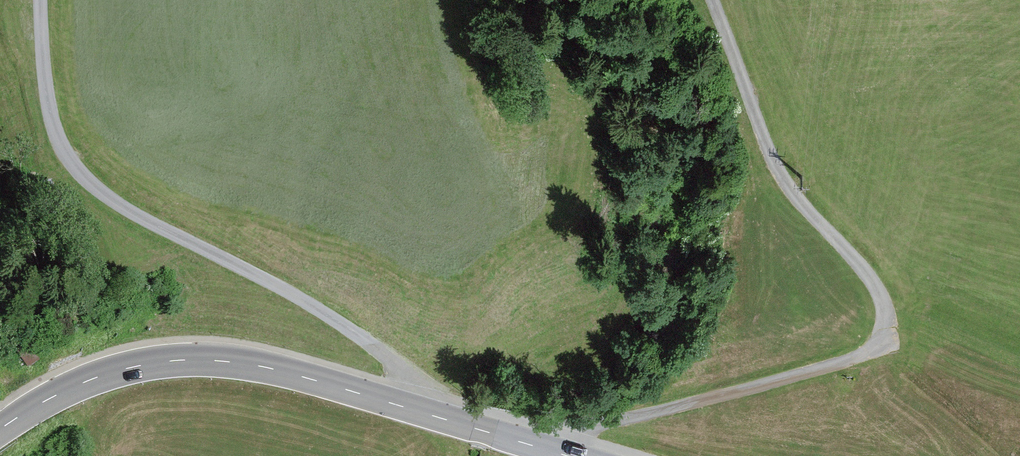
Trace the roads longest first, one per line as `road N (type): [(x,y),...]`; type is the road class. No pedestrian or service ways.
road 1 (track): [(566,455),(587,426),(859,357),(885,335),(887,312),(875,286),(777,170),(711,0)]
road 2 (unclassified): [(412,410),(413,377),(382,351),(284,287),(117,204),(66,162),(49,90),(45,0)]
road 3 (secondary): [(0,430),(85,381),(181,360),(264,367),(412,410)]
road 4 (secondary): [(412,410),(568,455)]

